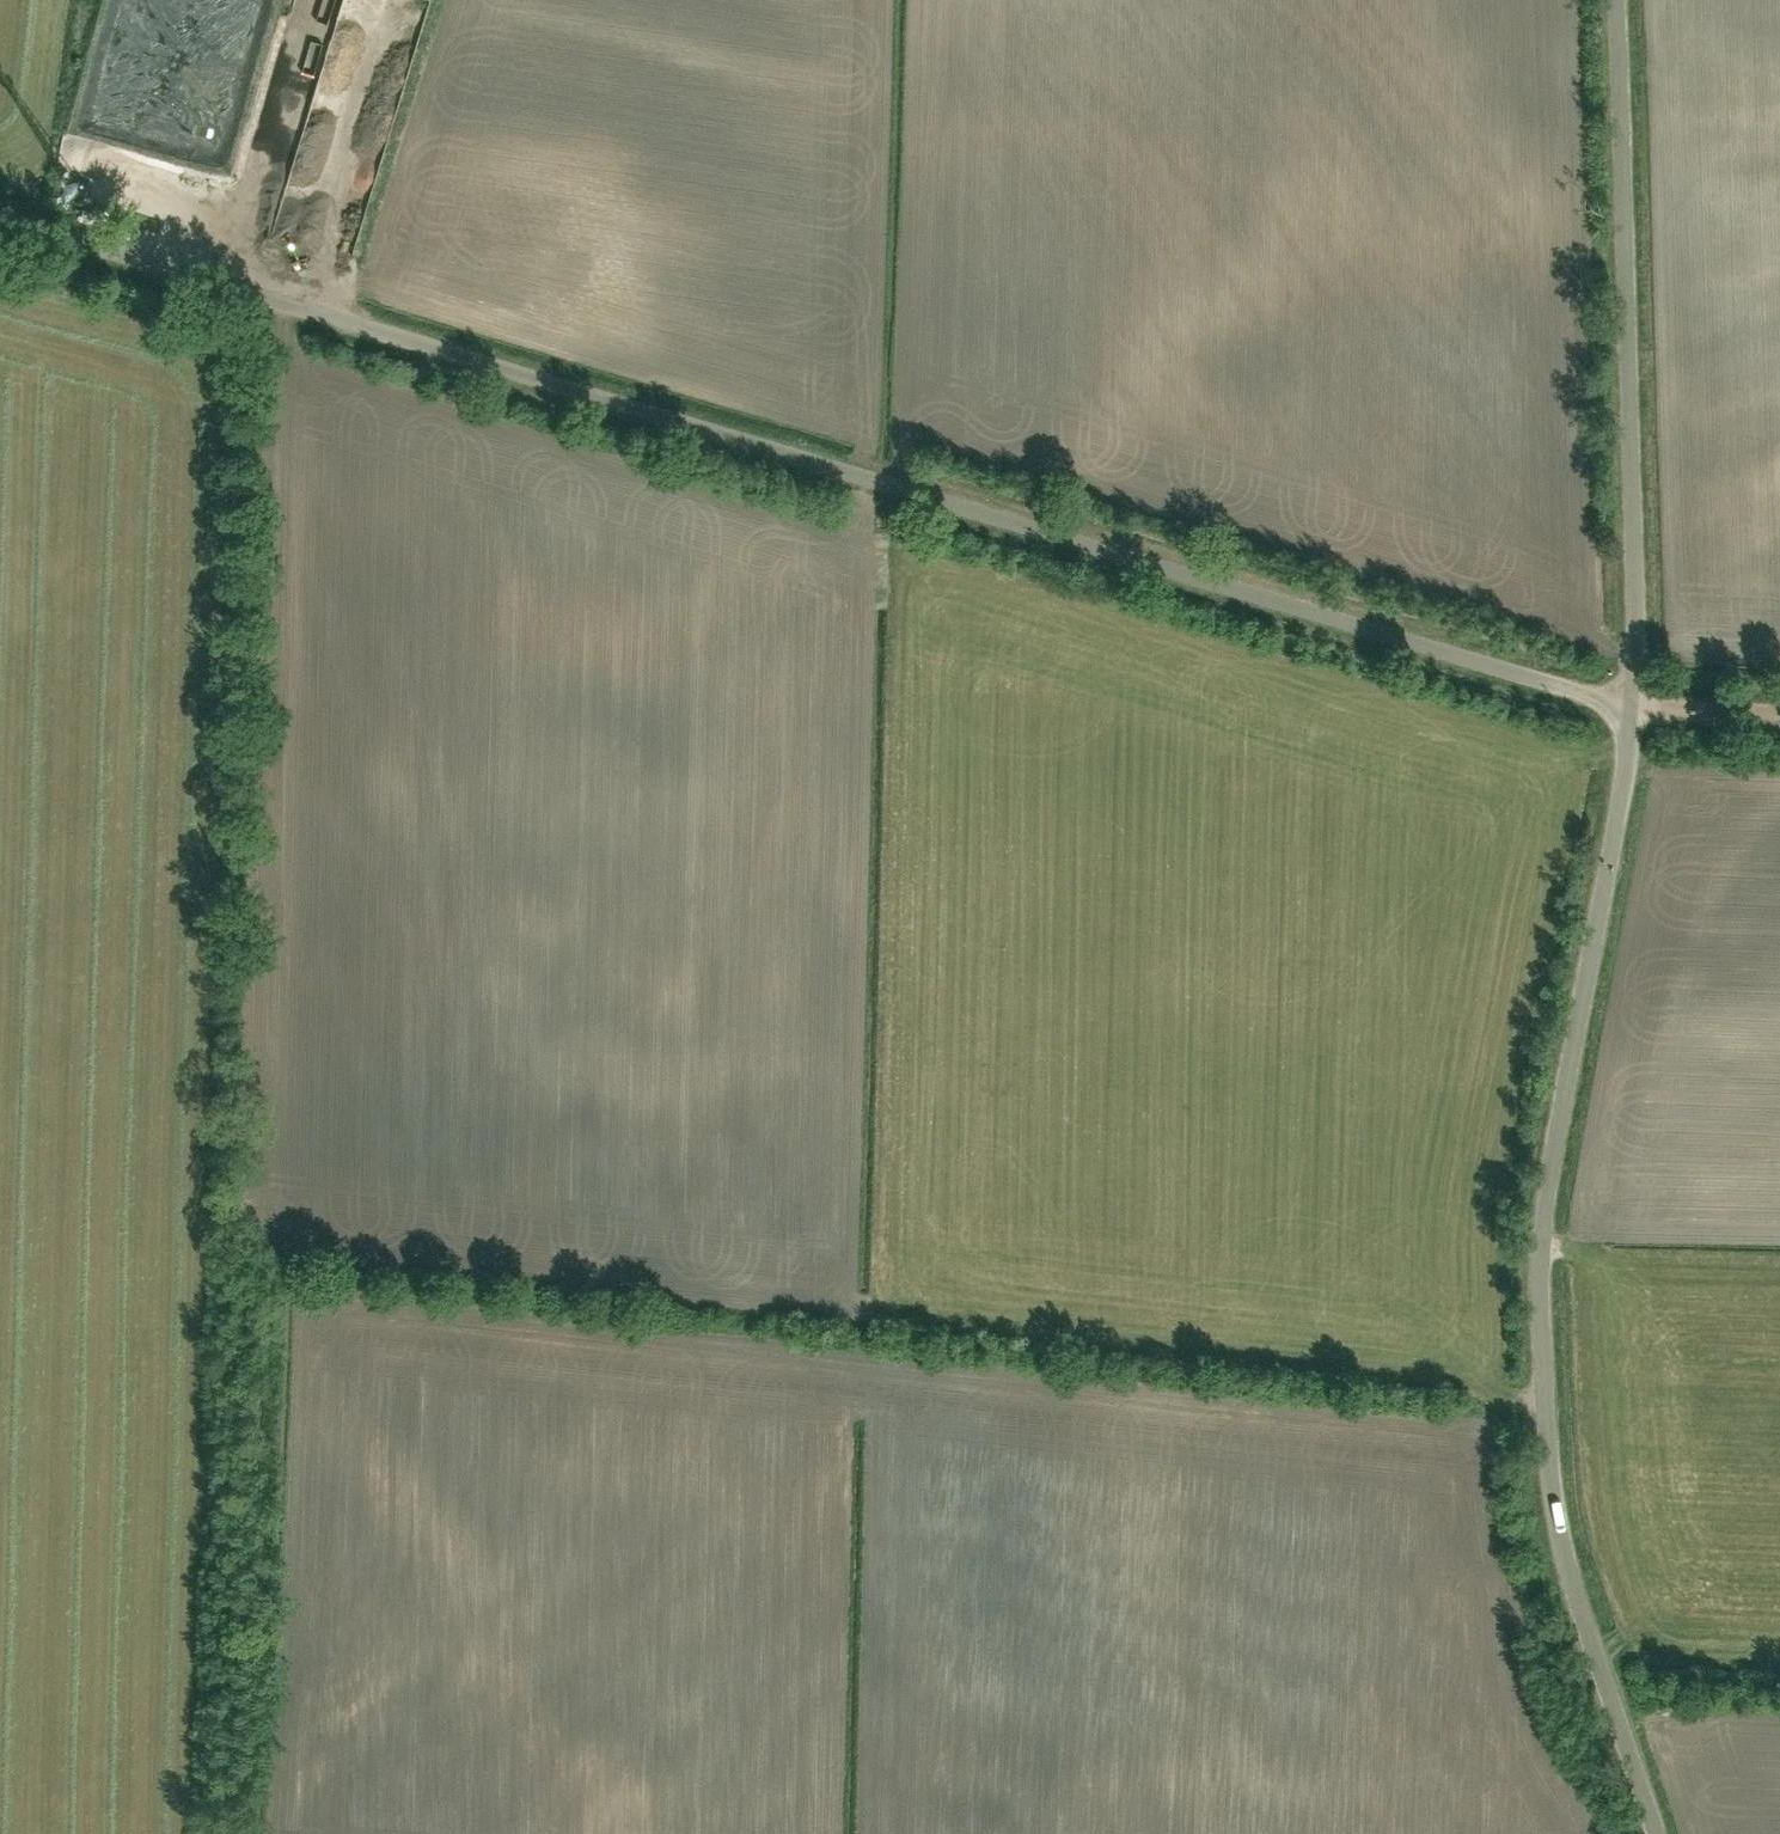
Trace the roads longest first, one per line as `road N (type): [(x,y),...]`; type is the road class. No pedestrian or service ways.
road 1 (unclassified): [(1636,706),(1120,539),(0,203)]
road 2 (unclassified): [(1656,1833),(1556,1521),(1540,1295),(1551,1162),(1636,706)]
road 3 (residential): [(1636,706),(1620,0)]
road 4 (track): [(1636,706),(1779,713)]

